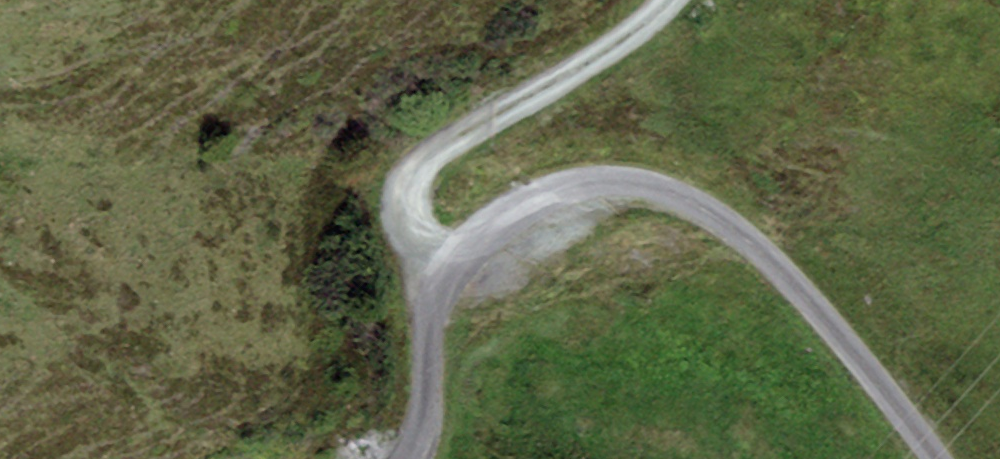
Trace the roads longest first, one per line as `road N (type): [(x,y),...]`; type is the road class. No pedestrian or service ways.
road 1 (unclassified): [(951,458),(771,265),(658,200),(567,194),(494,229),(455,276),(436,438),(421,458)]
road 2 (track): [(678,0),(565,99),(415,161),(409,226),(455,276)]

